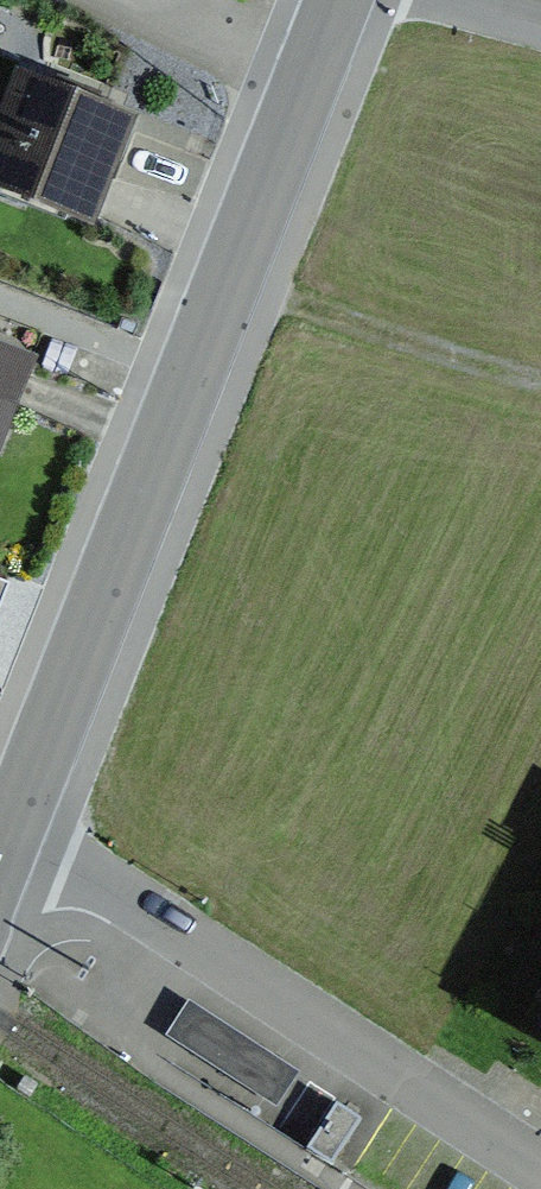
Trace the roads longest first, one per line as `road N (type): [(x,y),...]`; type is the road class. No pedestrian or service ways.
road 1 (tertiary): [(339,0),(11,822)]
road 2 (residential): [(11,822),(540,1170)]

